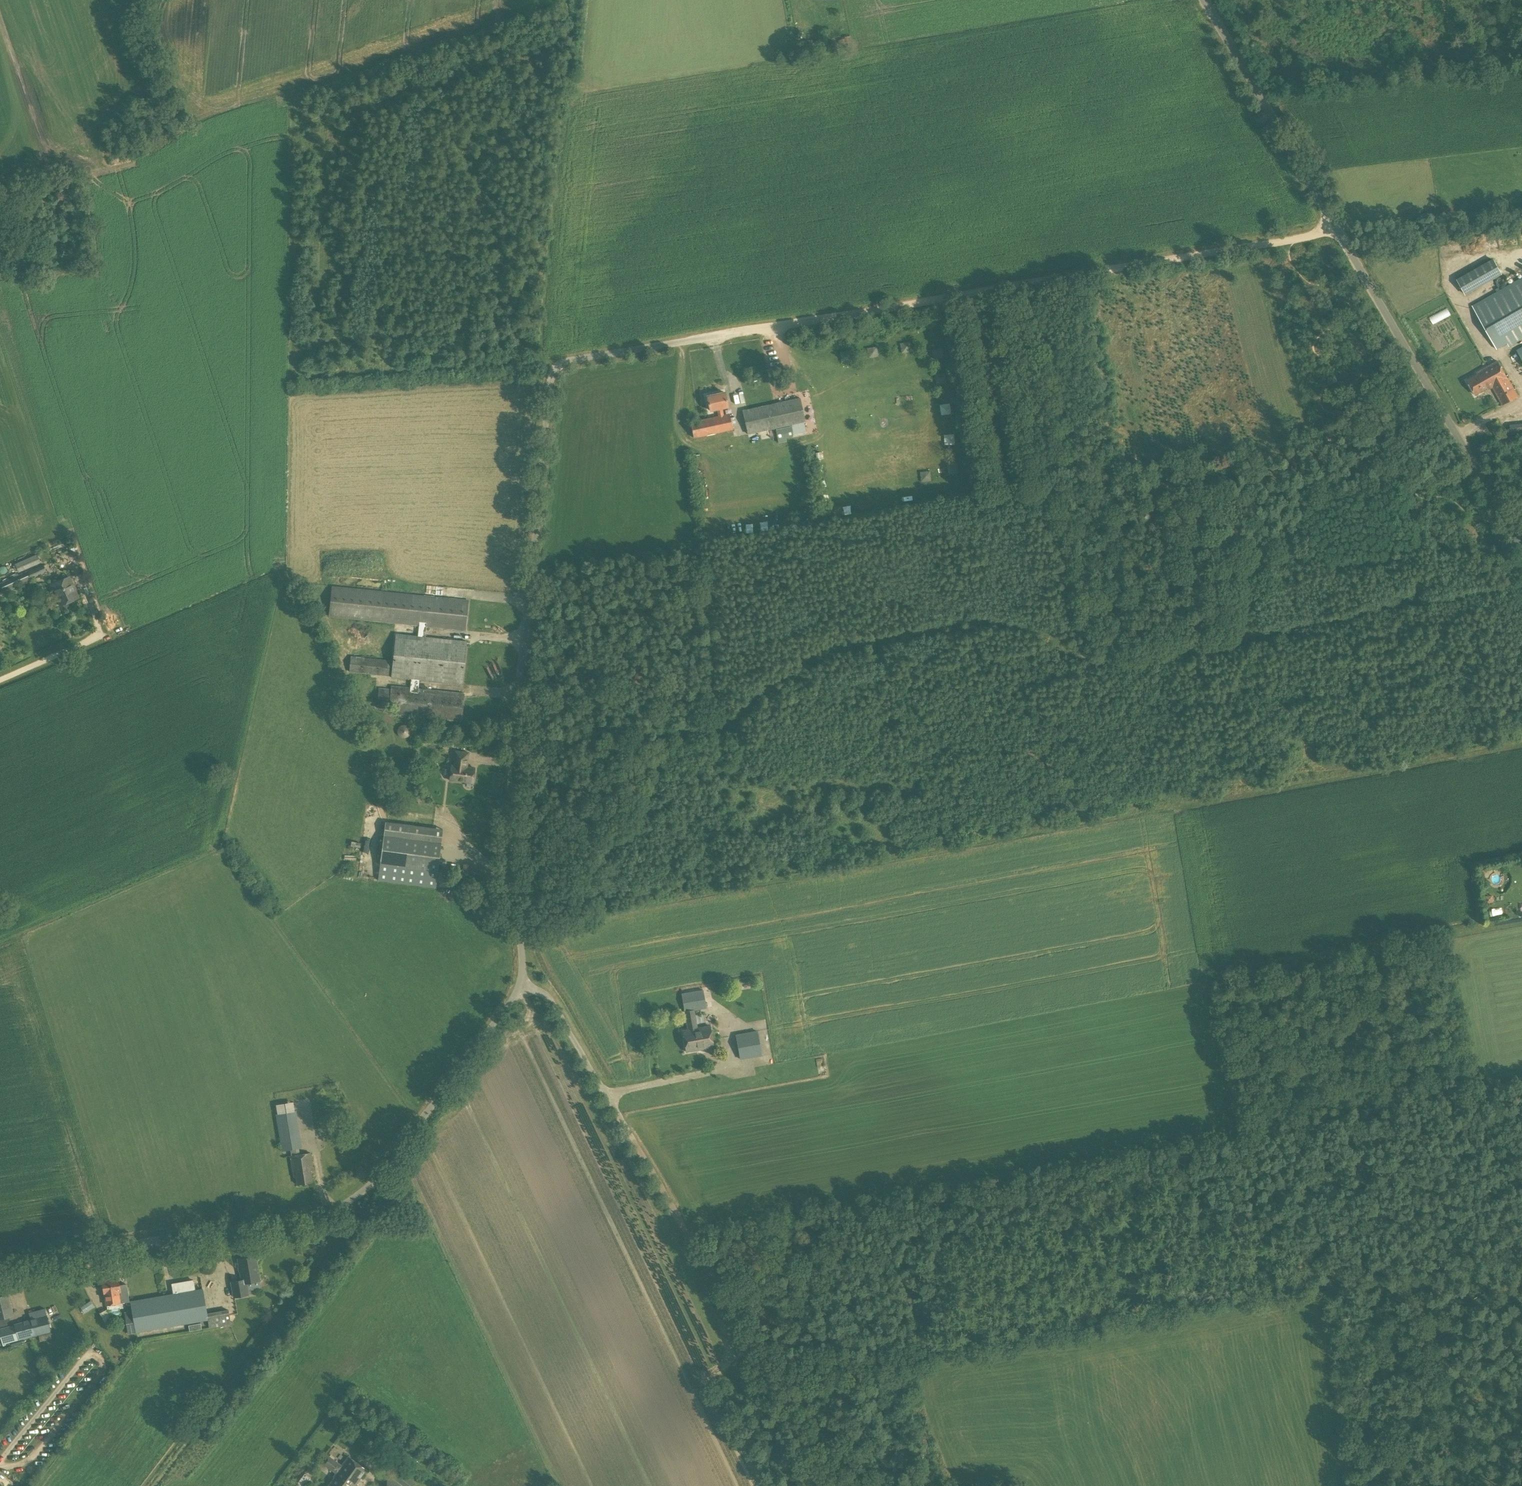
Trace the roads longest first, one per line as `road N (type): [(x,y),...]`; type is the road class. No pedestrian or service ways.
road 1 (unclassified): [(0,1268),(154,1246),(346,1206),(388,1181),(470,1073),(532,970),(519,839),(551,371),(723,334)]
road 2 (track): [(526,884),(560,865),(603,796),(626,731),(648,721),(715,718),(830,646),(929,622),(999,619),(1031,626),(1098,663),(1324,621)]
road 3 (unclassified): [(1521,547),(1203,0)]
road 4 (track): [(723,334),(1302,232)]
road 5 (track): [(832,1485),(551,1000),(527,990)]
road 6 (track): [(1324,621),(1503,587)]

